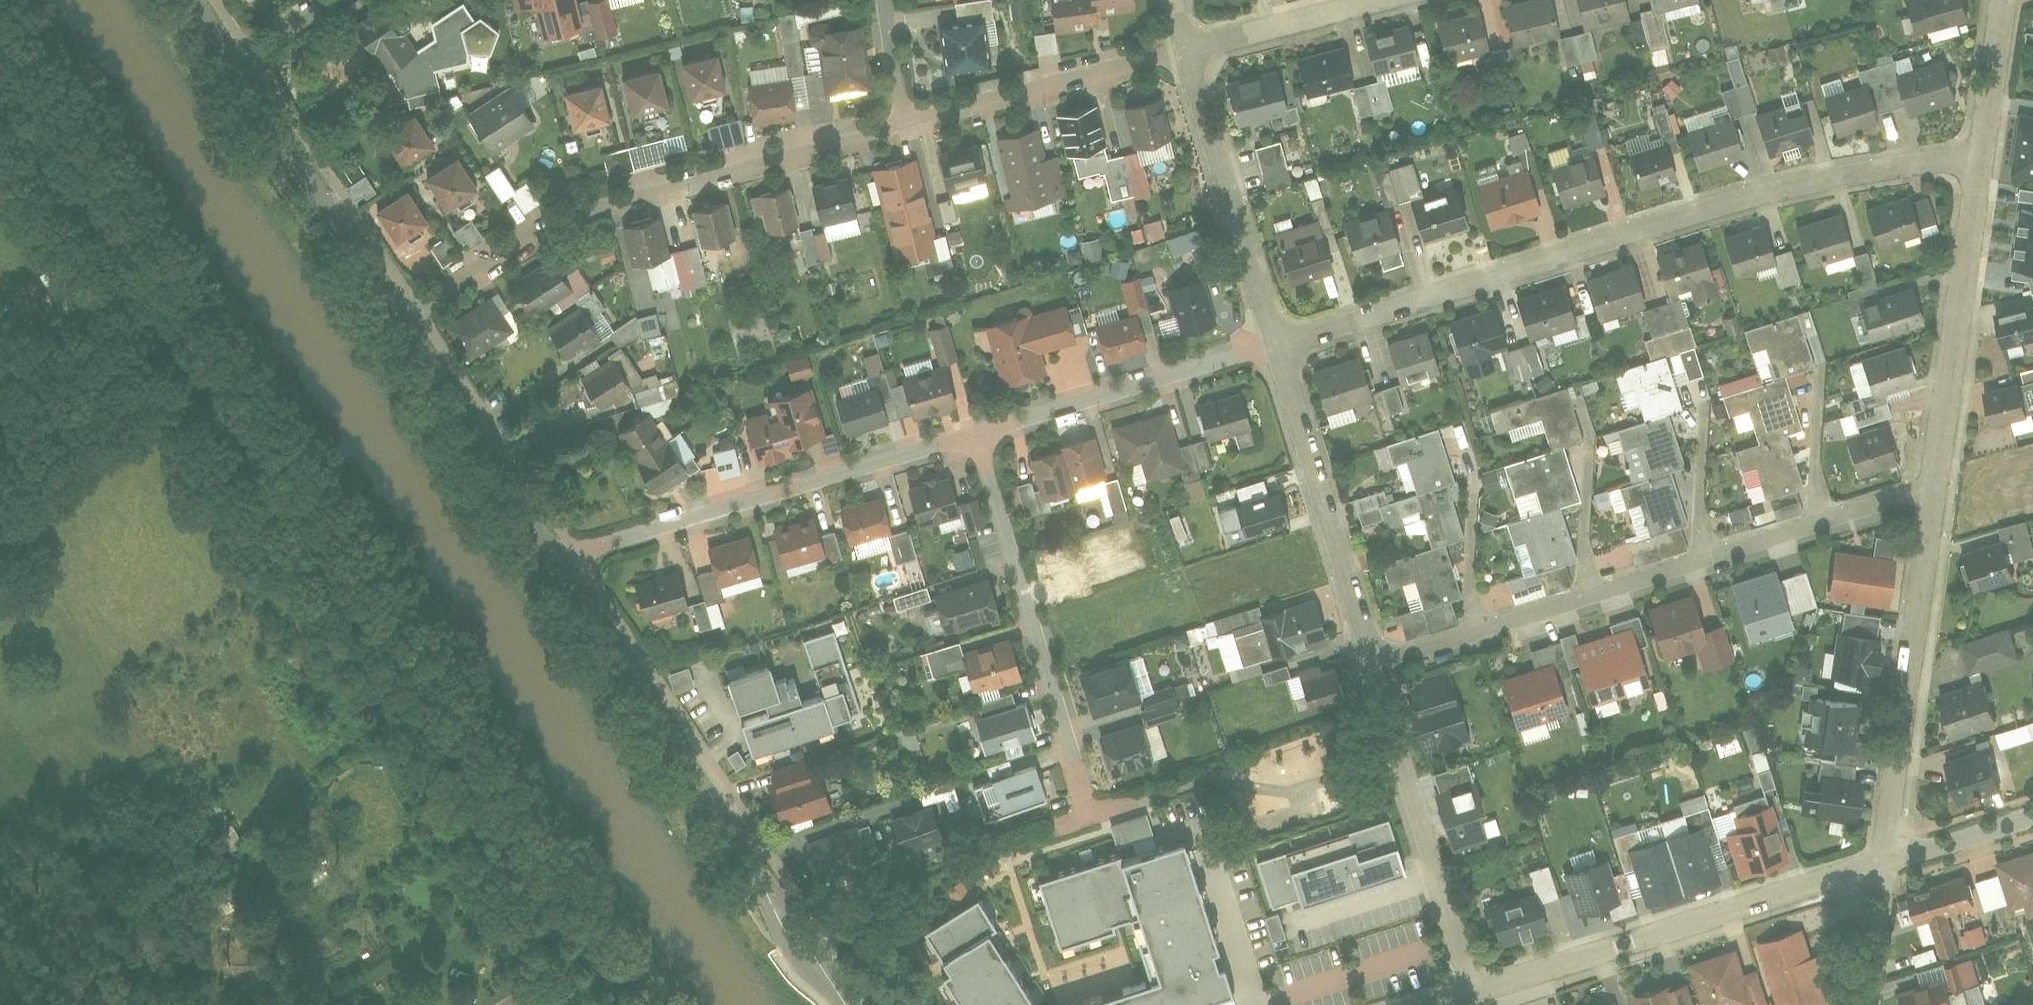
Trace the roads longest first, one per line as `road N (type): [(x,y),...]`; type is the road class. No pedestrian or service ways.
road 1 (residential): [(1277,344),(1812,180),(1982,154)]
road 2 (residential): [(1376,662),(1935,483)]
road 3 (residential): [(404,315),(550,224),(905,123)]
road 4 (tertiary): [(846,1004),(710,806),(562,558)]
road 5 (residential): [(562,558),(978,433)]
road 6 (residential): [(1473,988),(1882,858)]
road 7 (residential): [(978,433),(1089,817)]
road 8 (residential): [(1882,858),(1935,483)]
road 9 (residential): [(1376,662),(1473,988)]
road 10 (residential): [(1277,344),(1376,662)]
road 11 (residential): [(1935,483),(1982,154)]
road 12 (residential): [(978,433),(1277,344)]
road 13 (tertiary): [(404,315),(234,56)]
road 14 (residential): [(1186,52),(1277,344)]
road 15 (tertiary): [(562,558),(404,315)]
road 16 (residential): [(905,123),(1184,46)]
road 17 (residential): [(1186,52),(1385,0)]
road 18 (residential): [(1882,858),(2032,811)]
road 19 (residential): [(1982,154),(2005,0)]
road 20 (residential): [(1882,858),(1861,1004)]
road 21 (residential): [(884,0),(905,123)]

